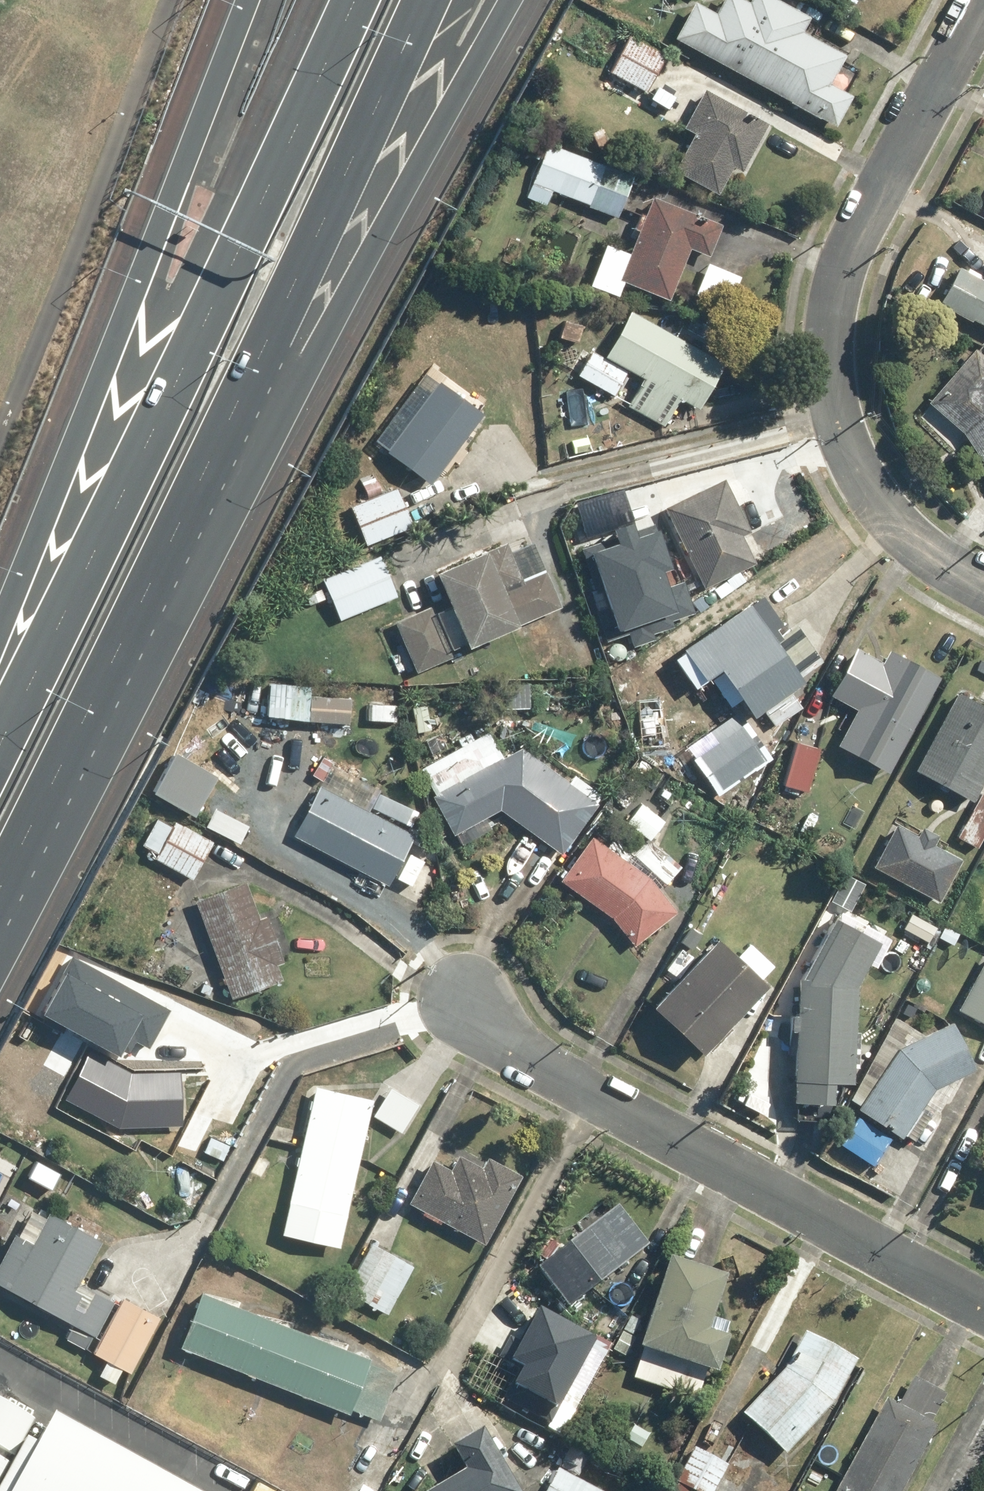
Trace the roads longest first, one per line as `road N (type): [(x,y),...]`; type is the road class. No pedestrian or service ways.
road 1 (motorway): [(508,0),(0,910)]
road 2 (motorway): [(410,0),(0,891)]
road 3 (motorway): [(0,730),(330,0)]
road 4 (motorway): [(0,667),(248,0)]
road 5 (residential): [(974,0),(854,227),(838,298),(836,371),(841,421),(888,510),(919,545),(983,588)]
road 6 (residential): [(467,1004),(536,1066),(983,1310)]

